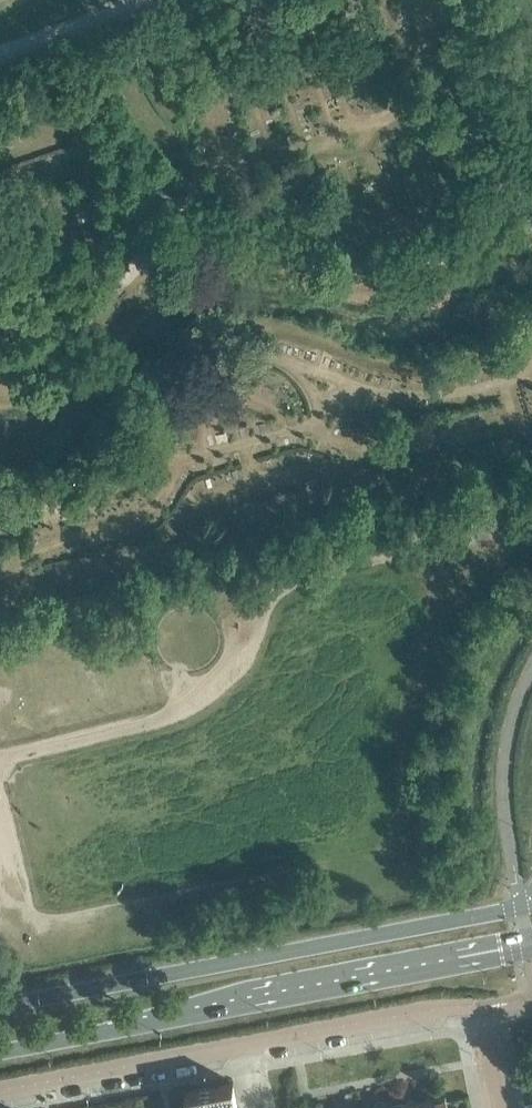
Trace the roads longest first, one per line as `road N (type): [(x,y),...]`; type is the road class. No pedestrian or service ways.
road 1 (secondary): [(0,1053),(531,950)]
road 2 (secondary): [(531,906),(0,1006)]
road 3 (residential): [(0,1093),(483,1007)]

